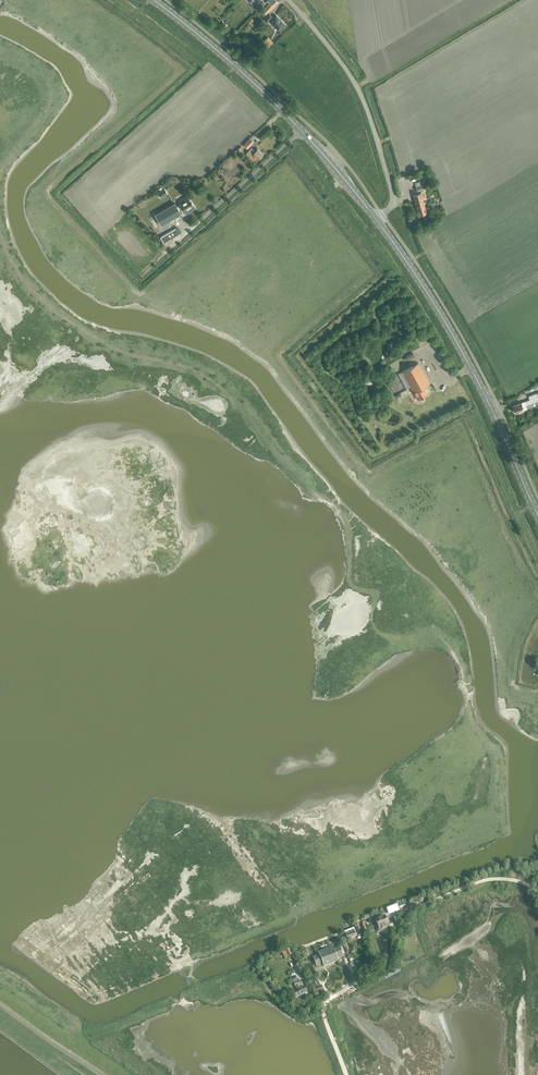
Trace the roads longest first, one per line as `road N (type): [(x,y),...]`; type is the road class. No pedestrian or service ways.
road 1 (primary): [(537,519),(471,371),(376,219)]
road 2 (primary): [(376,219),(275,104),(151,0)]
road 3 (residential): [(288,0),(333,51),(368,112),(394,202),(376,219)]
road 4 (track): [(420,904),(495,878),(522,882),(537,895)]
road 5 (unclassified): [(103,1074),(0,1004)]

